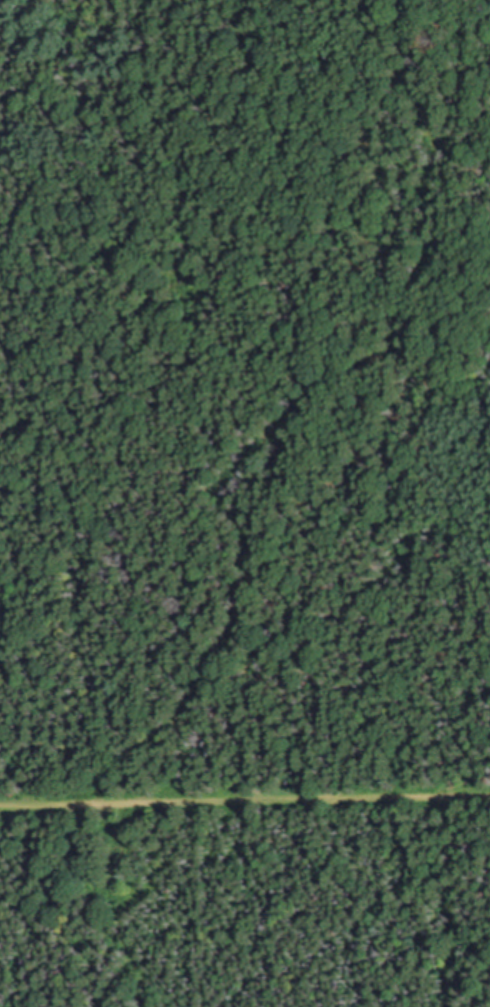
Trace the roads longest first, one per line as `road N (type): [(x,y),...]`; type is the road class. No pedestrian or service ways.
road 1 (track): [(489,793),(0,806)]

